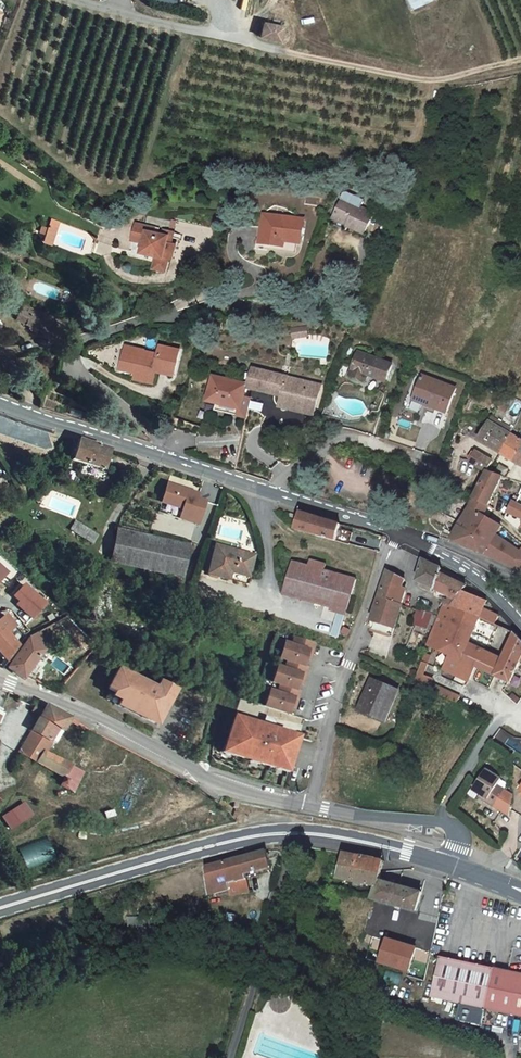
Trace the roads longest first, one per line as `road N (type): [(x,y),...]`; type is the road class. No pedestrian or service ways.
road 1 (tertiary): [(398,532),(0,404)]
road 2 (residential): [(0,678),(91,713),(208,779),(312,806)]
road 3 (secondary): [(300,833),(202,848),(0,908)]
road 4 (residential): [(398,532),(333,711),(312,806)]
road 5 (track): [(276,50),(420,85),(520,62)]
road 6 (residential): [(300,833),(228,1057)]
road 7 (unclassified): [(78,0),(276,50)]
road 8 (residential): [(312,806),(448,823),(458,842),(453,867)]
road 9 (secondary): [(453,867),(300,833)]
road 10 (tertiary): [(520,621),(465,568),(407,535)]
road 11 (residential): [(407,535),(520,573)]

